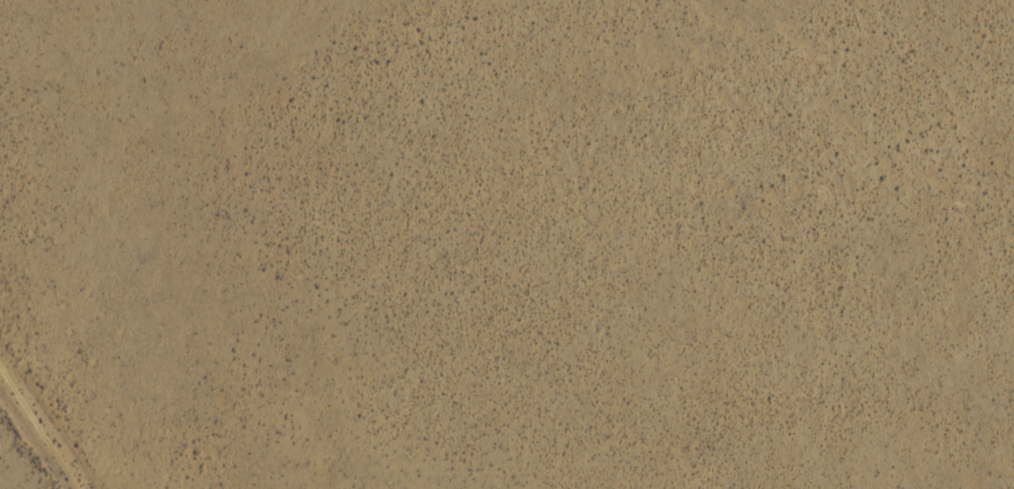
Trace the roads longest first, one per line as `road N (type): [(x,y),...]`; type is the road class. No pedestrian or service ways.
road 1 (track): [(95,488),(0,367)]

